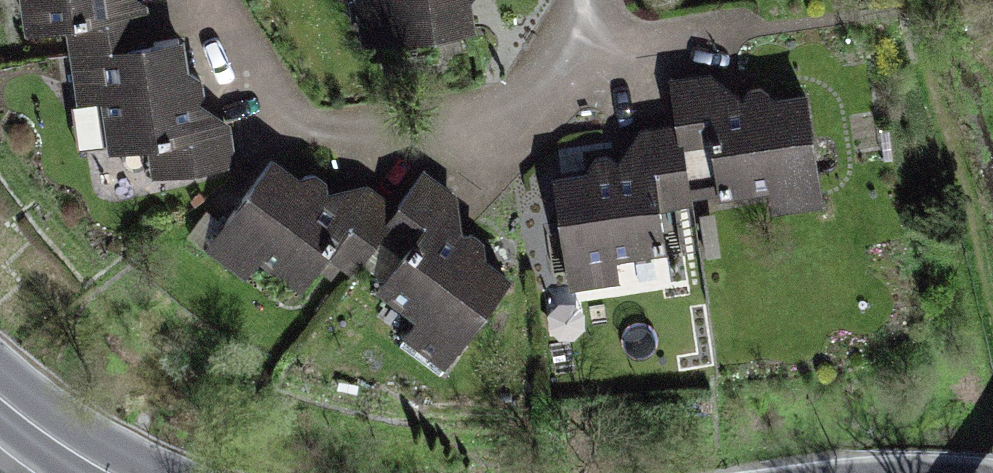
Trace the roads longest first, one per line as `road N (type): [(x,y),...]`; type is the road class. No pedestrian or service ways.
road 1 (residential): [(203,0),(281,114),(390,152)]
road 2 (residential): [(592,45),(488,147),(390,152)]
road 3 (residential): [(592,45),(731,38)]
road 4 (secondary): [(113,472),(0,395)]

